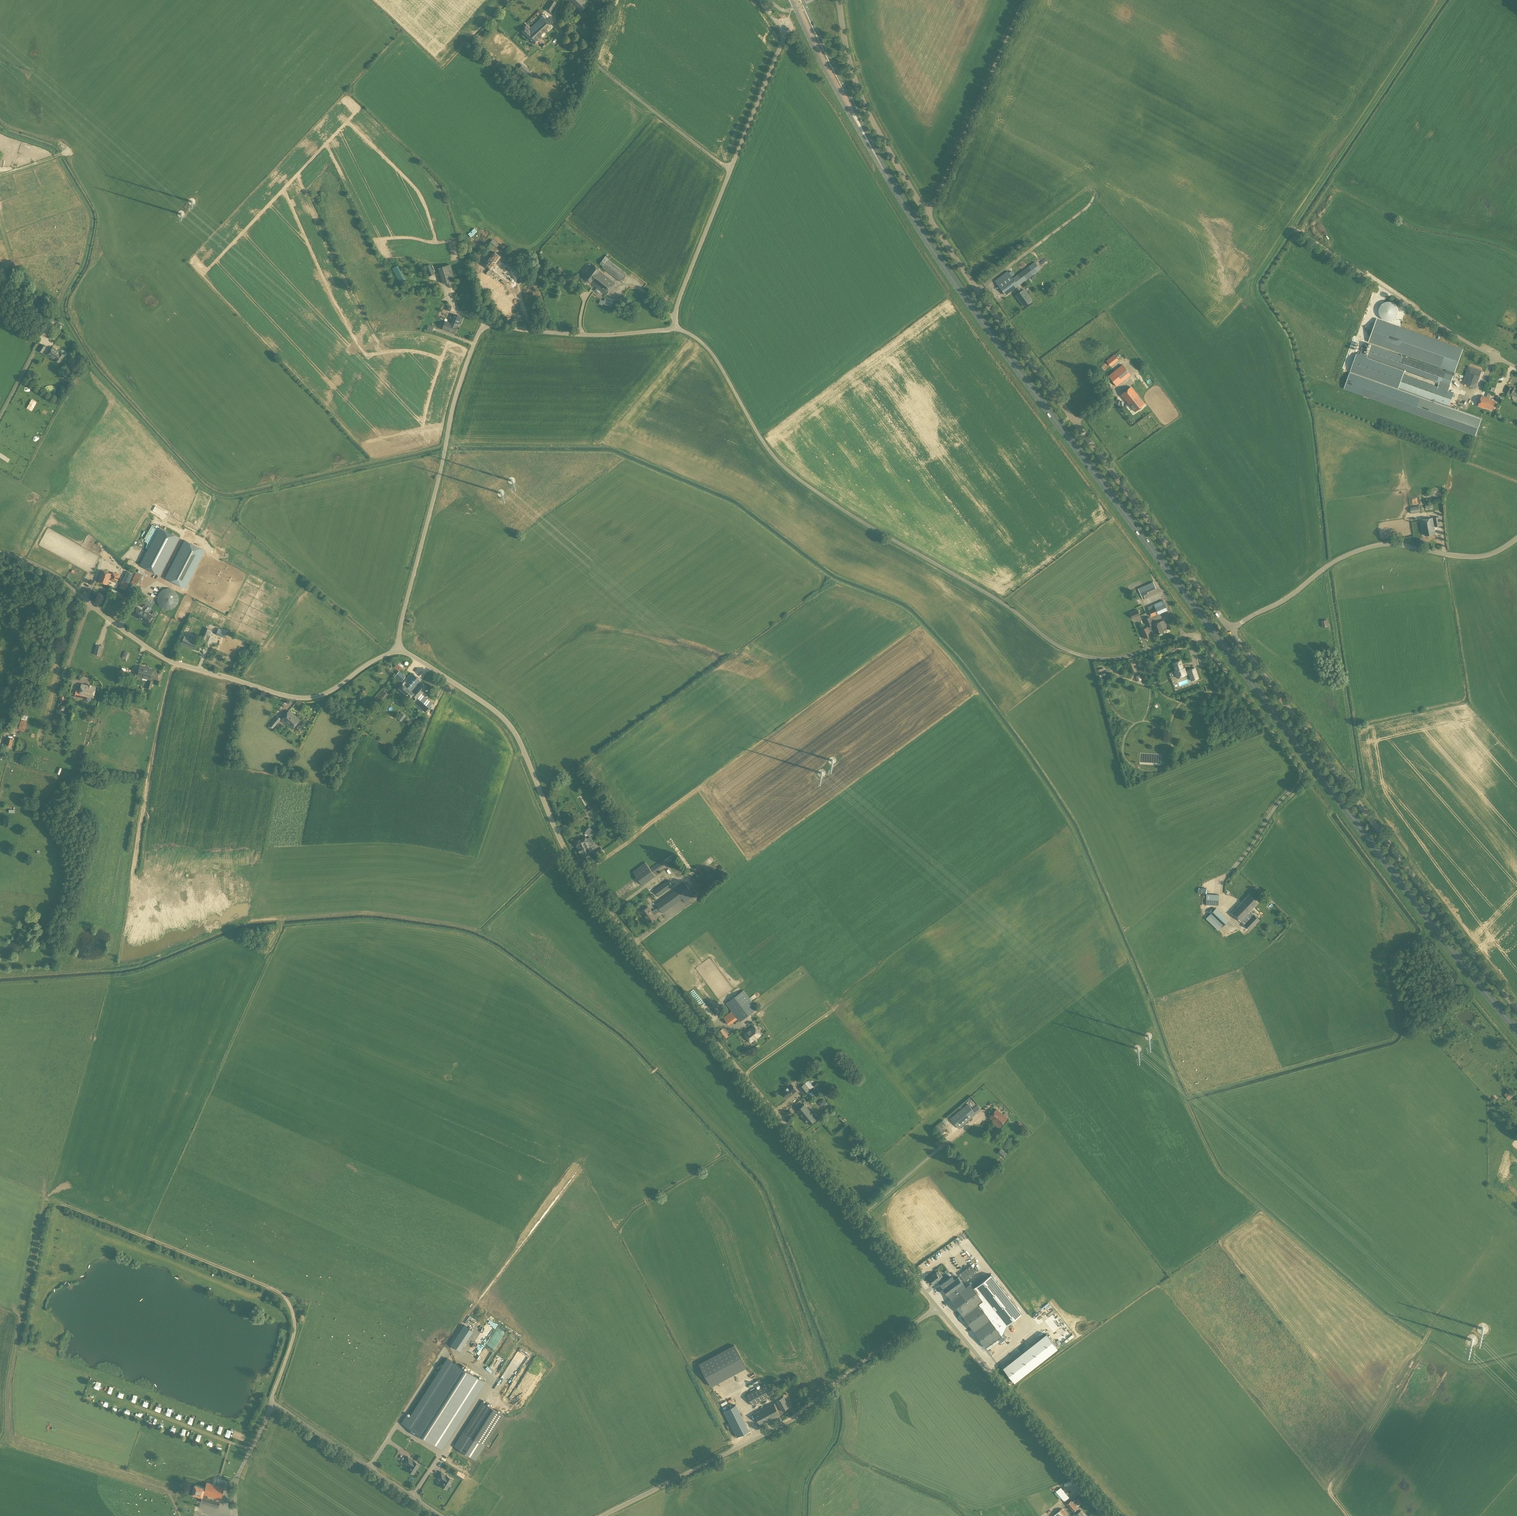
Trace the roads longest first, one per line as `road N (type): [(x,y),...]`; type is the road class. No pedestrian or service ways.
road 1 (unclassified): [(1234,867),(1302,775),(1196,637),(1106,659),(1055,644),(785,468),(708,349),(675,329)]
road 2 (unclassified): [(937,1307),(592,895),(511,728),(489,707),(398,652)]
road 3 (primary): [(1516,1029),(1058,425)]
road 4 (unclassified): [(398,652),(453,407),(478,333),(491,325),(592,335),(675,329)]
road 5 (primary): [(1058,425),(915,222),(797,0)]
road 6 (unclassified): [(1071,416),(955,257),(881,135),(849,62),(839,0)]
road 7 (unclassified): [(1516,1009),(1230,630)]
road 8 (unclassified): [(398,652),(327,695),(290,697),(171,662),(53,572),(0,553)]
road 9 (track): [(0,1175),(270,1286),(288,1301),(292,1343),(273,1403)]
road 10 (unclassified): [(603,1515),(794,1418),(937,1307)]
road 11 (unclassified): [(675,329),(676,305),(784,38),(761,0)]
road 12 (unclassified): [(440,1515),(273,1403),(238,1474),(236,1515)]
road 13 (unclassified): [(1230,630),(1360,550),(1400,545),(1470,558),(1516,538)]
road 14 (unclassified): [(1113,1515),(937,1307)]
road 15 (unclassified): [(1230,630),(1071,416)]
road 16 (unclassified): [(1516,367),(1293,228)]
road 17 (track): [(1333,1498),(1332,1484),(1430,1329)]
road 18 (track): [(45,1194),(17,1346)]

